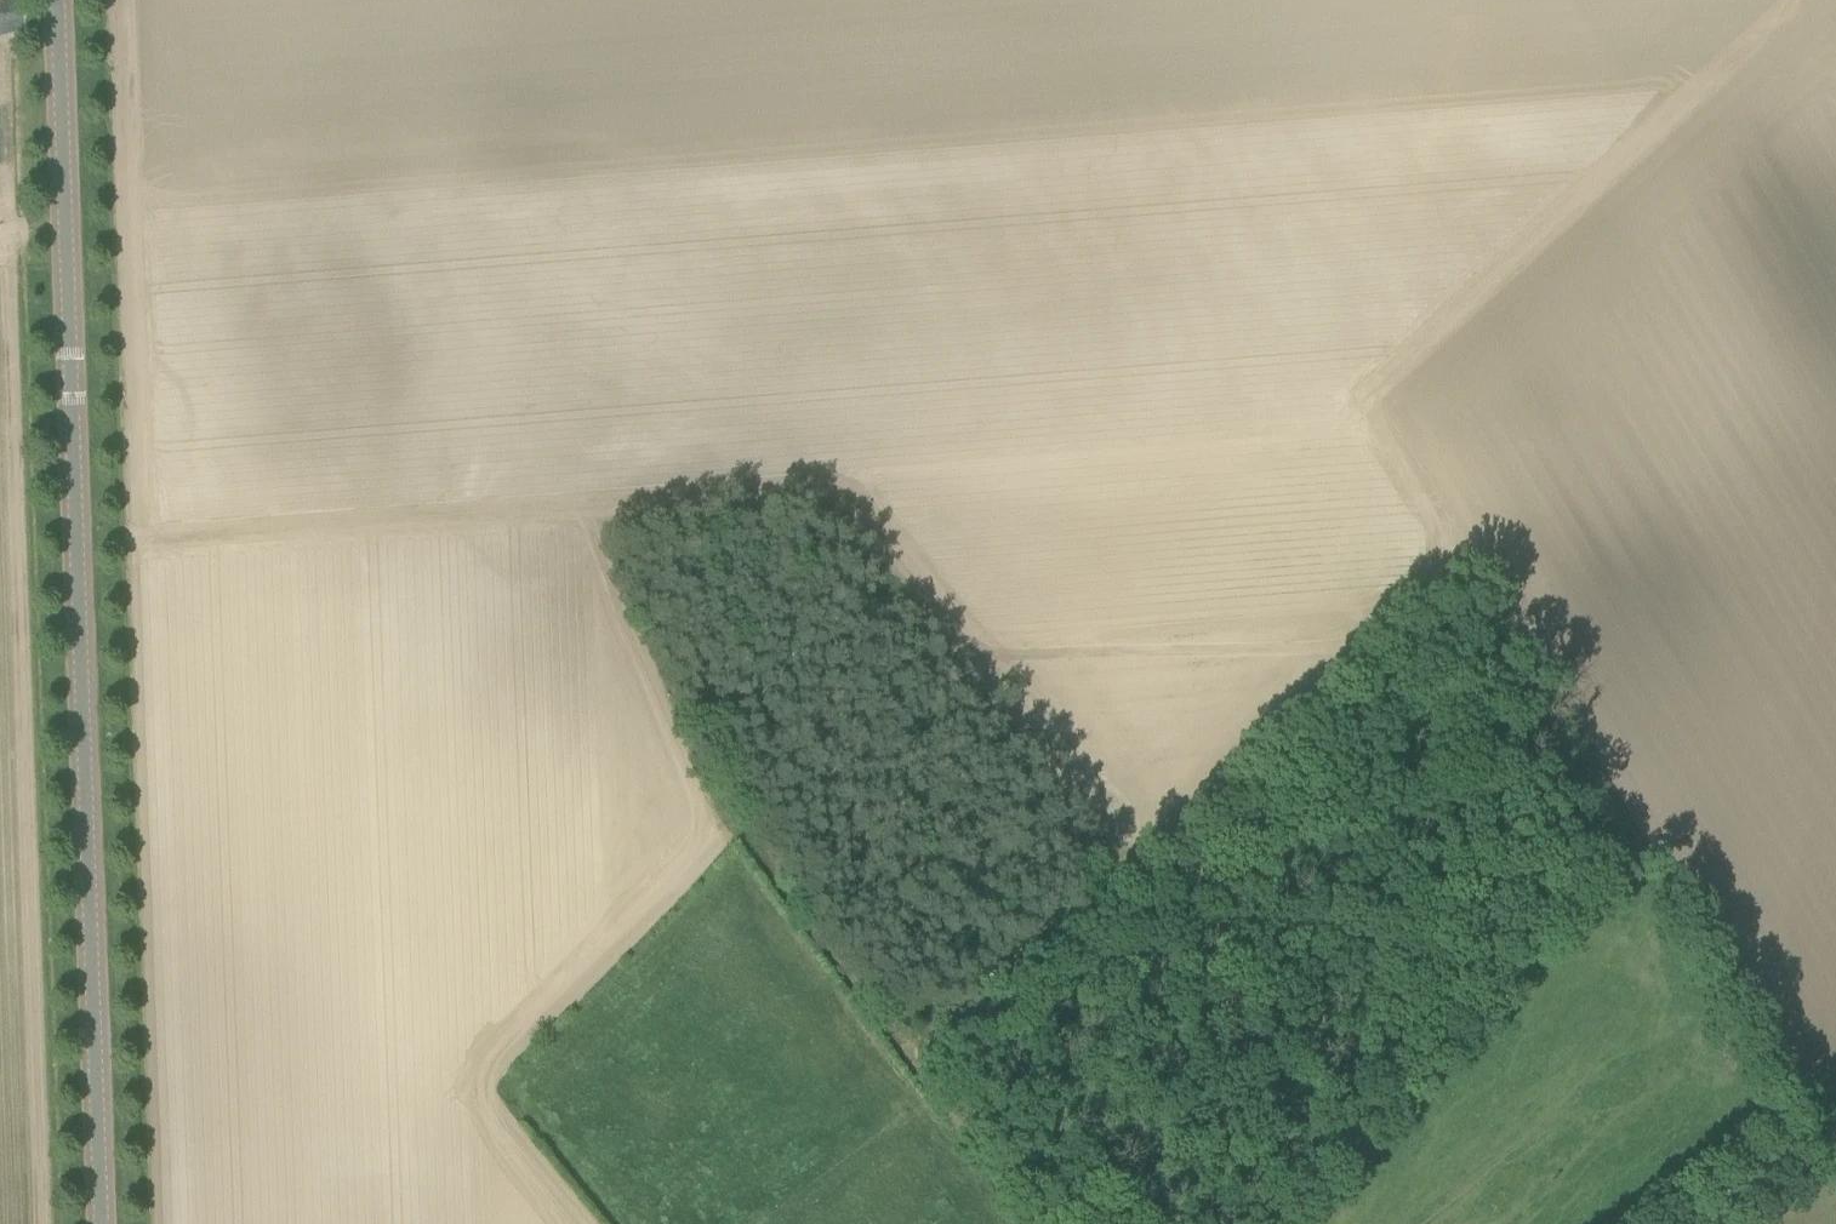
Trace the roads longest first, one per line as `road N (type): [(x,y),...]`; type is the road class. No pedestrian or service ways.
road 1 (tertiary): [(103,1223),(59,0)]
road 2 (unclassified): [(1706,1223),(1835,1123)]

